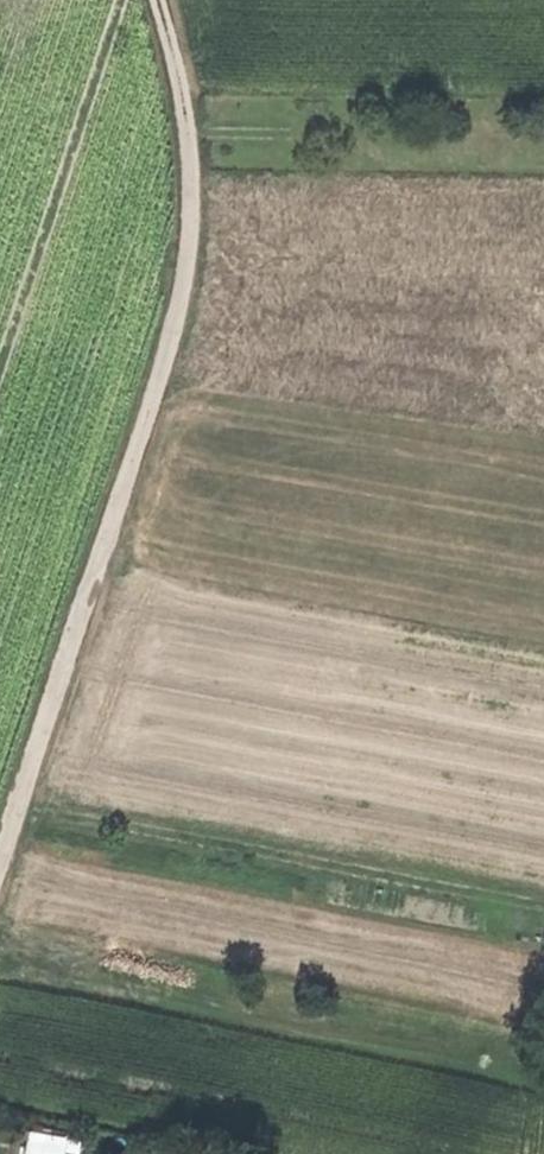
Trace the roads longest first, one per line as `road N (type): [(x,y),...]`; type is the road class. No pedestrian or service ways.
road 1 (track): [(0,852),(167,345),(189,238),(184,109),(158,0)]

